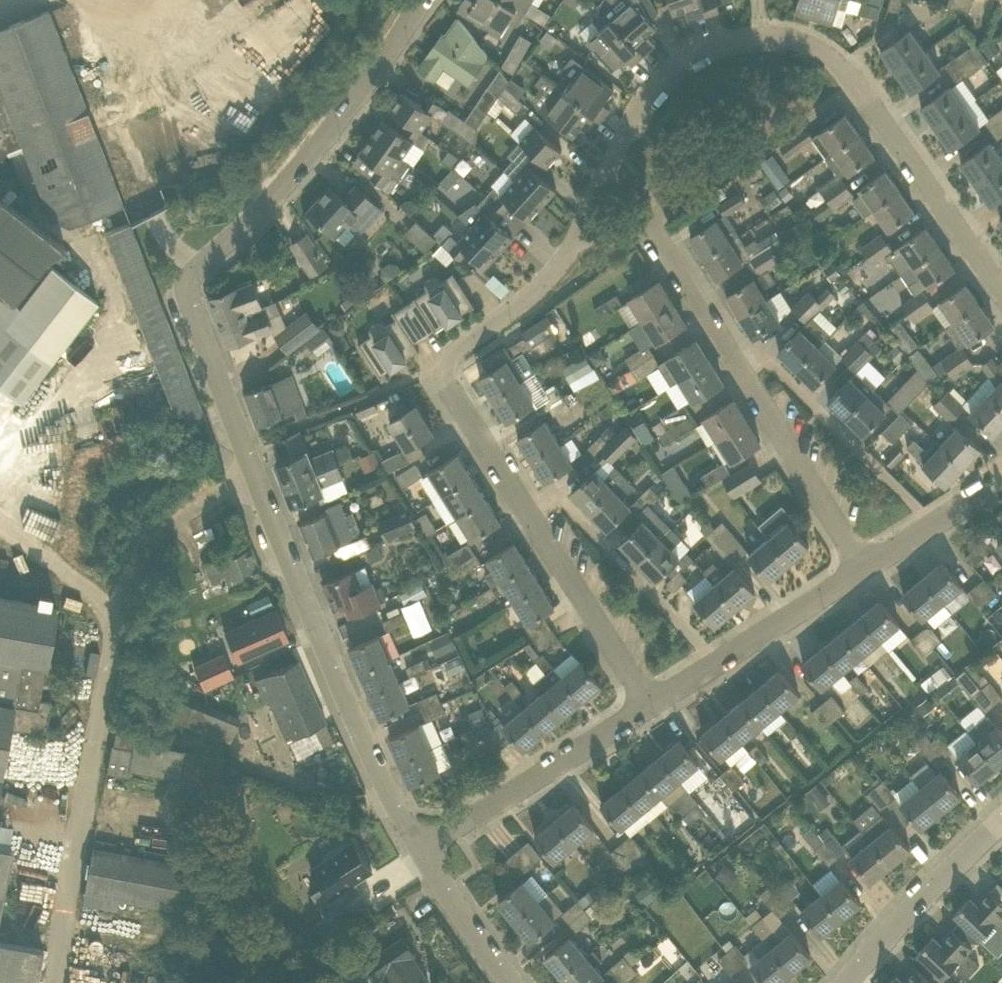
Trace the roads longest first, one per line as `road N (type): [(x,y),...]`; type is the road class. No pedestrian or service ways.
road 1 (residential): [(420,850),(366,740),(188,295),(193,272),(300,170),(422,0)]
road 2 (residential): [(650,704),(446,368),(534,296),(576,238),(630,121),(657,81),(691,53),(771,34),(807,42),(848,73)]
road 3 (residential): [(866,566),(654,231)]
road 4 (residential): [(420,850),(650,704)]
road 5 (residential): [(1001,289),(848,73)]
road 6 (residential): [(650,704),(866,566)]
road 7 (residential): [(848,982),(1001,819)]
road 8 (residential): [(866,566),(1001,477)]
road 9 (residential): [(511,982),(420,850)]

